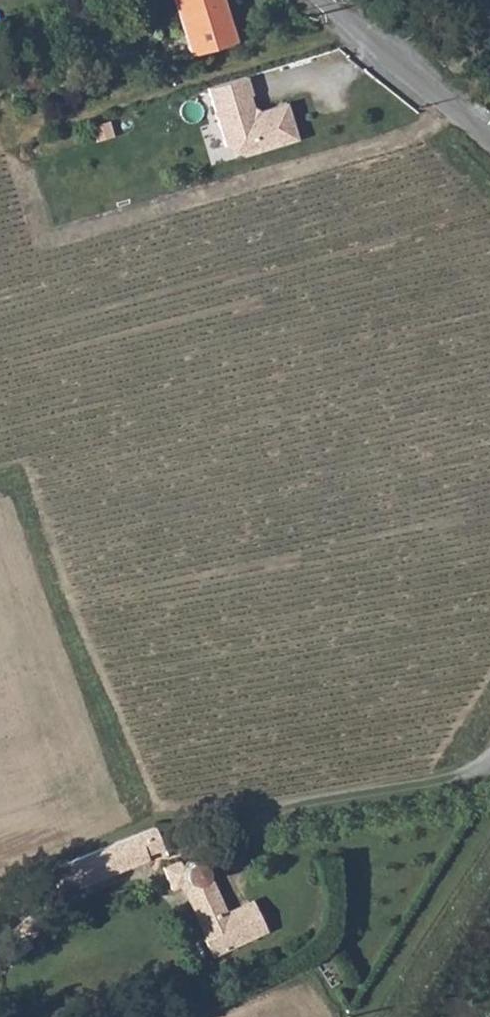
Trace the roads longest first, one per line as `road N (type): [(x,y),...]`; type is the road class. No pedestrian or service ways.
road 1 (unclassified): [(321,0),(489,142)]

